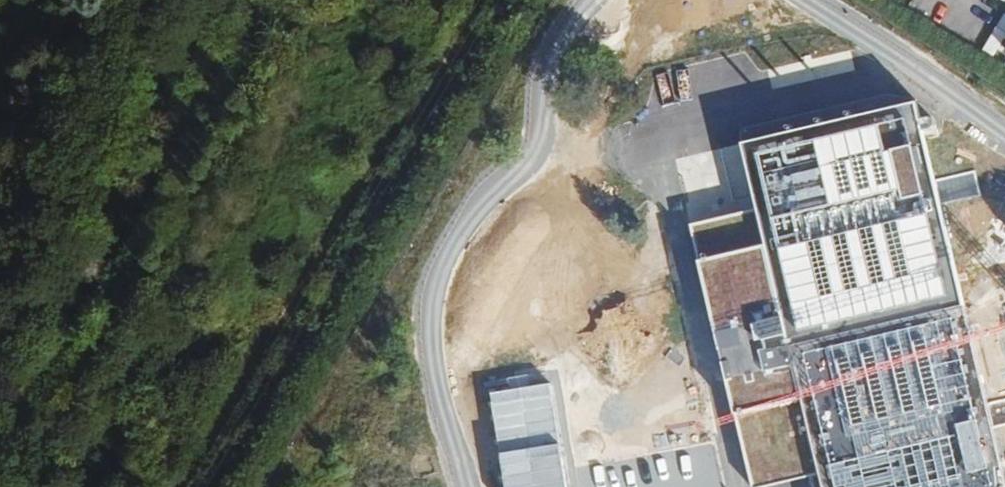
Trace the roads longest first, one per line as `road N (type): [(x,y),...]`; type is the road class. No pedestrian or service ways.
road 1 (track): [(477,0),(181,486)]

